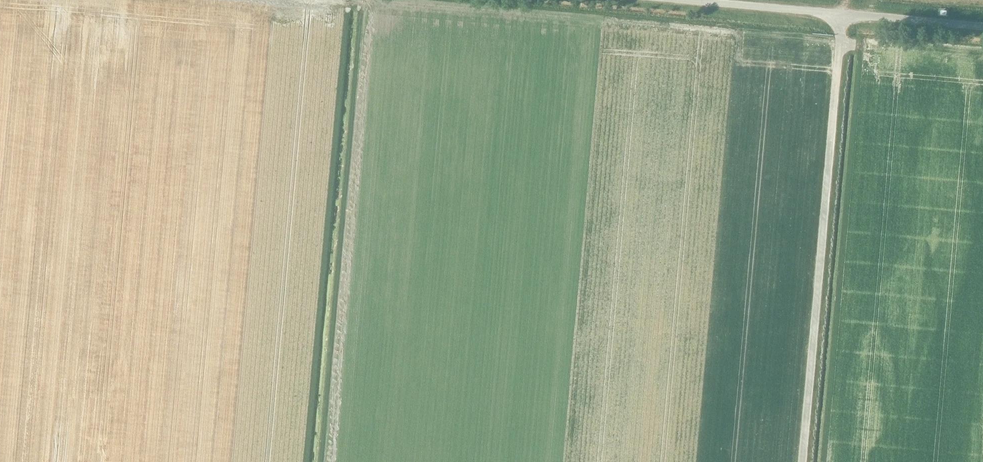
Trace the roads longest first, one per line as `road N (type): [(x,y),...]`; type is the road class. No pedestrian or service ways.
road 1 (unclassified): [(982,28),(665,0)]

